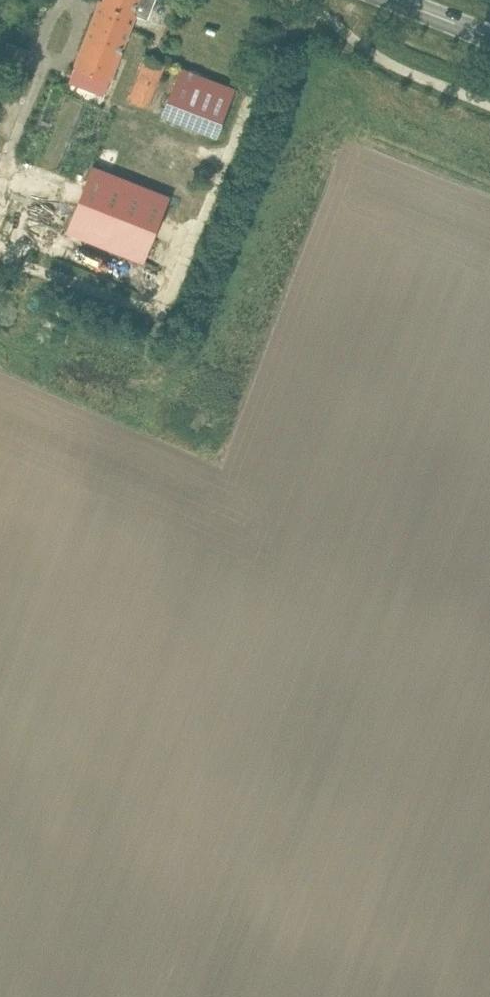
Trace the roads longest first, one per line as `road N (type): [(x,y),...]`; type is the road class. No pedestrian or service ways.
road 1 (tertiary): [(489,47),(372,0)]

